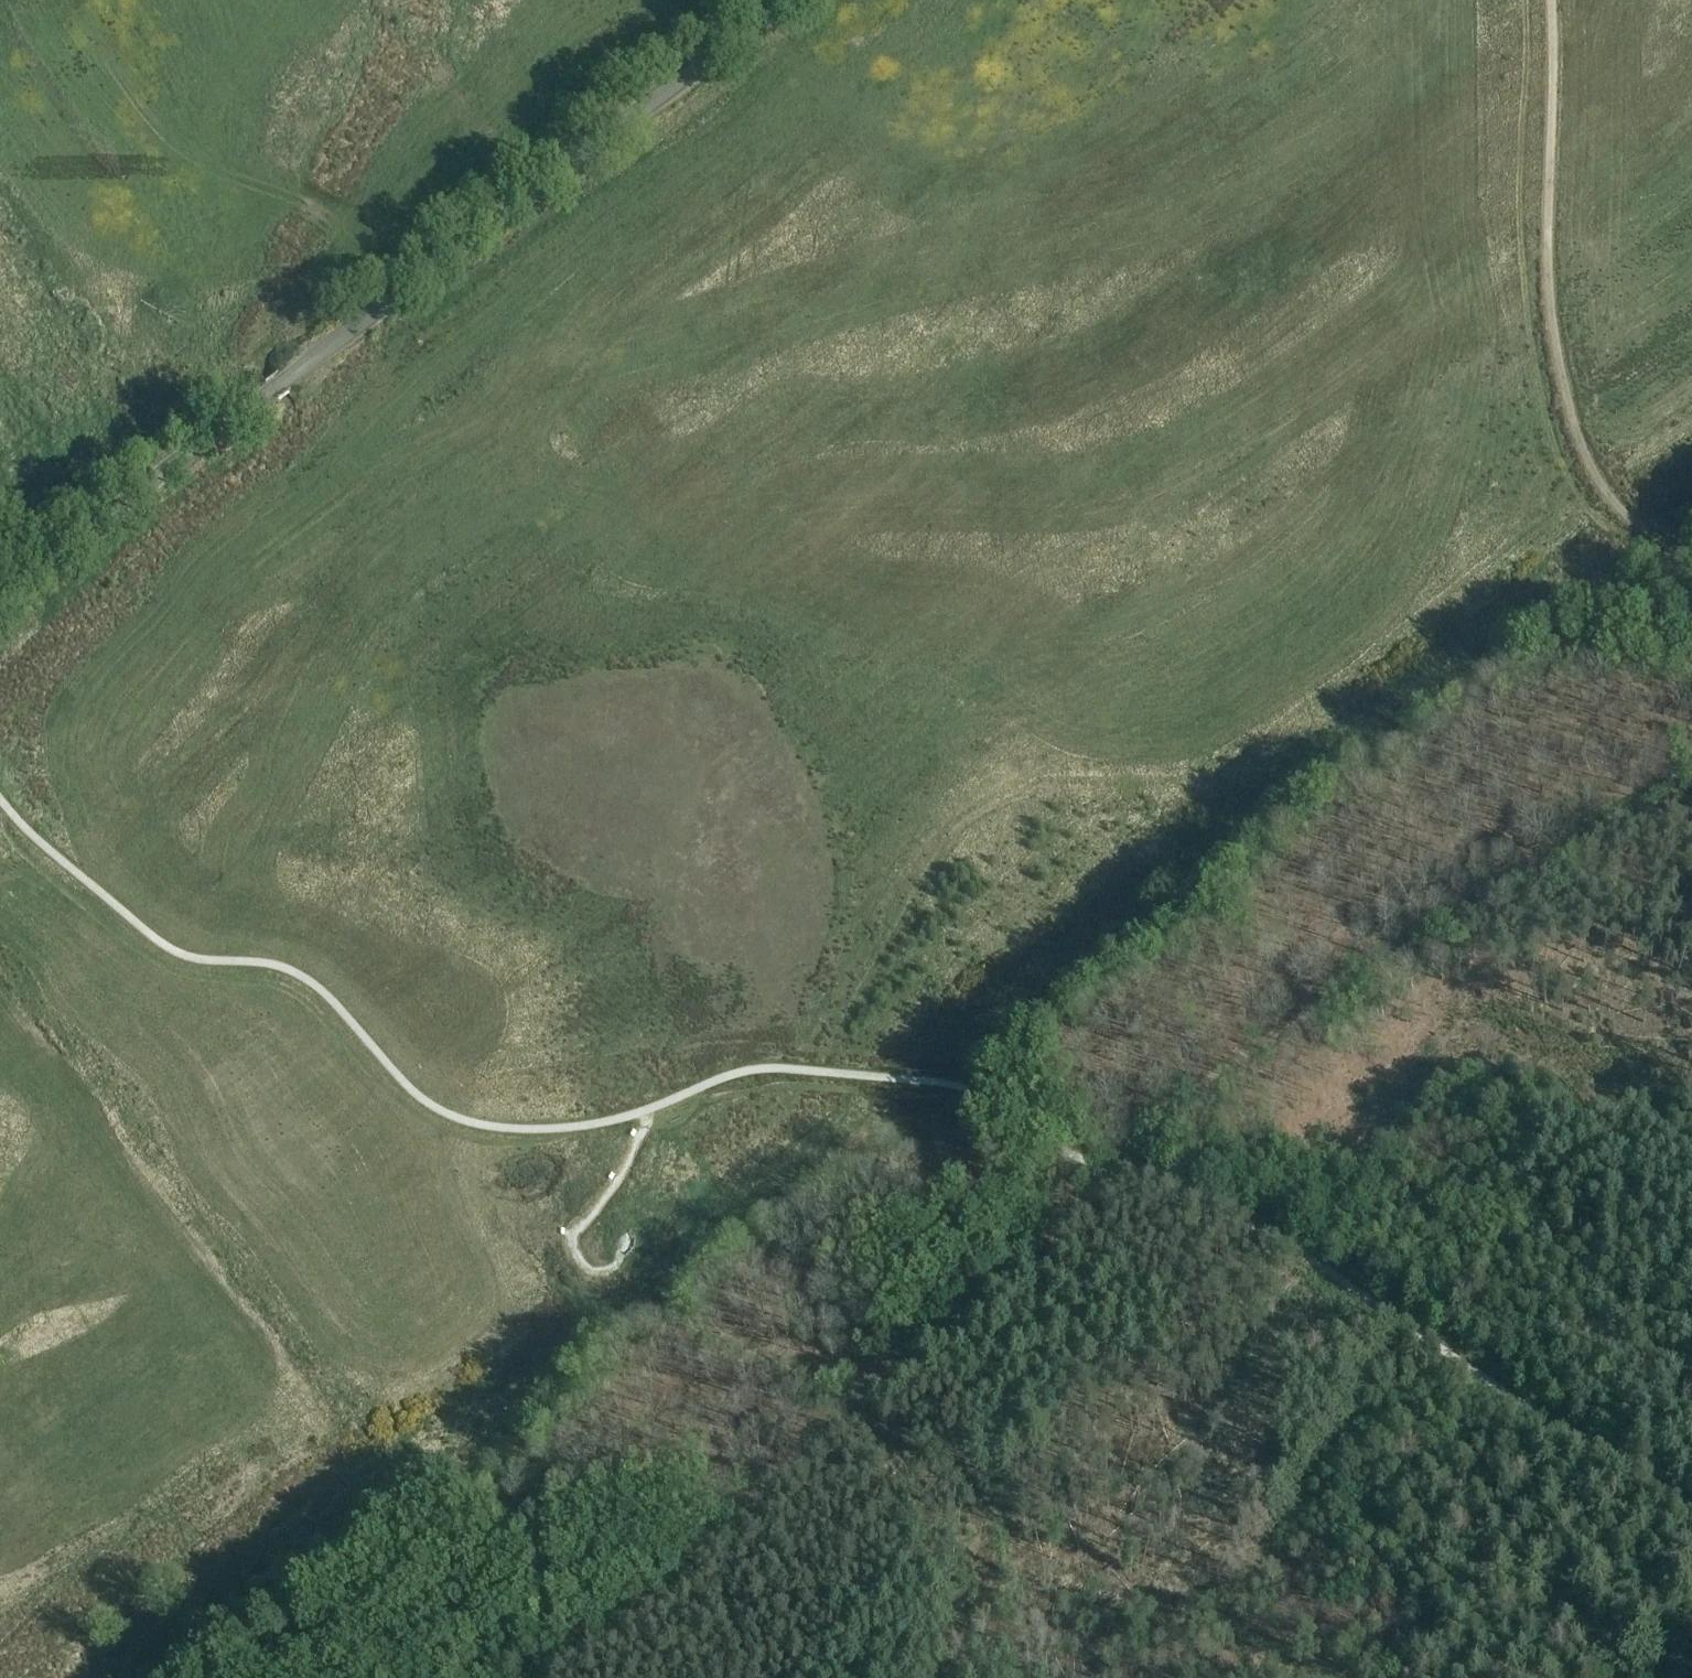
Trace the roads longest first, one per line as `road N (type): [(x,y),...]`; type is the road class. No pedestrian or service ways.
road 1 (tertiary): [(785,0),(0,597)]
road 2 (track): [(1550,0),(1548,281),(1558,356),(1583,449),(1613,503),(1648,533)]

